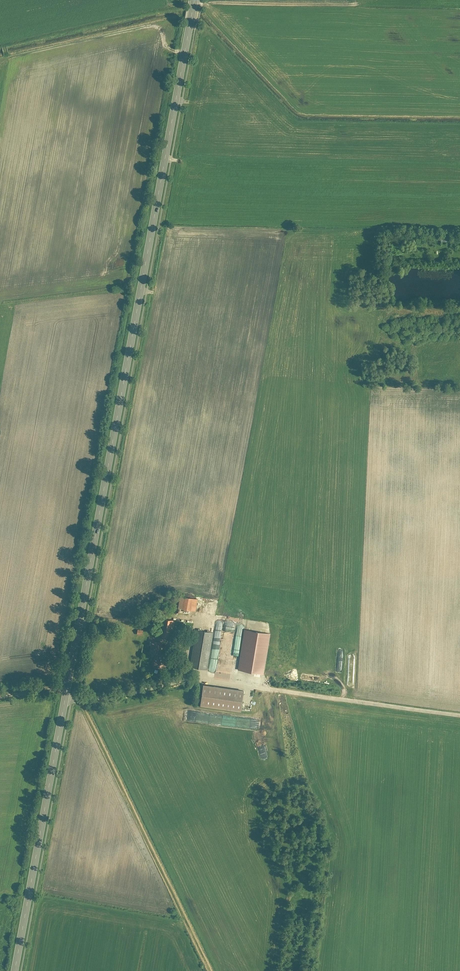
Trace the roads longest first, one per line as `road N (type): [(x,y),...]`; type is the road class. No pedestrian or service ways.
road 1 (primary): [(13,970),(193,0)]
road 2 (track): [(83,703),(210,970)]

